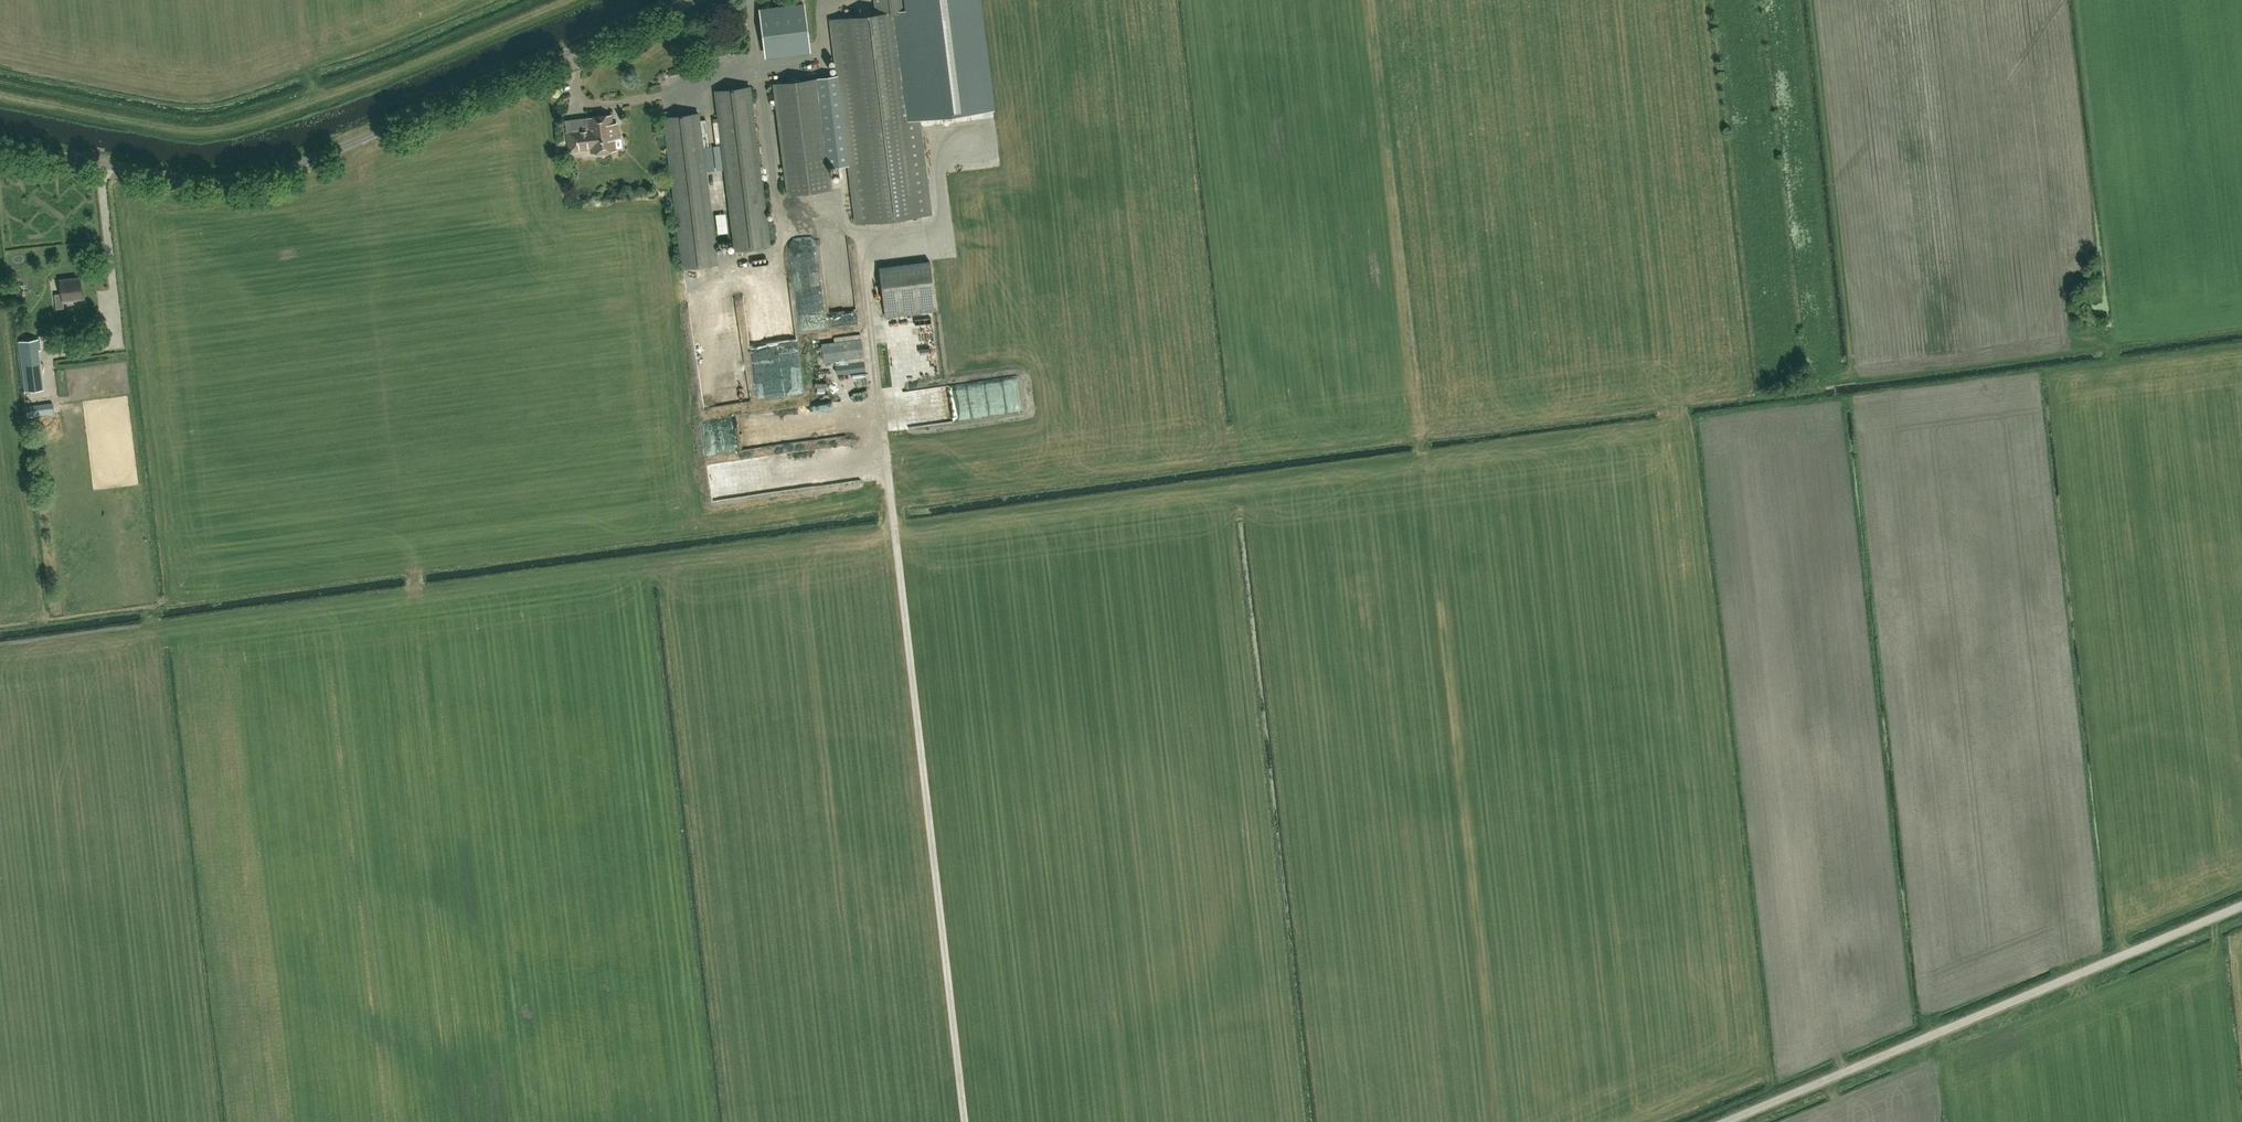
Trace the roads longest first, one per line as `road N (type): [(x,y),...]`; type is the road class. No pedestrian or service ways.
road 1 (unclassified): [(0,143),(188,180),(268,174),(693,0)]
road 2 (unclassified): [(1724,1121),(2241,905)]

